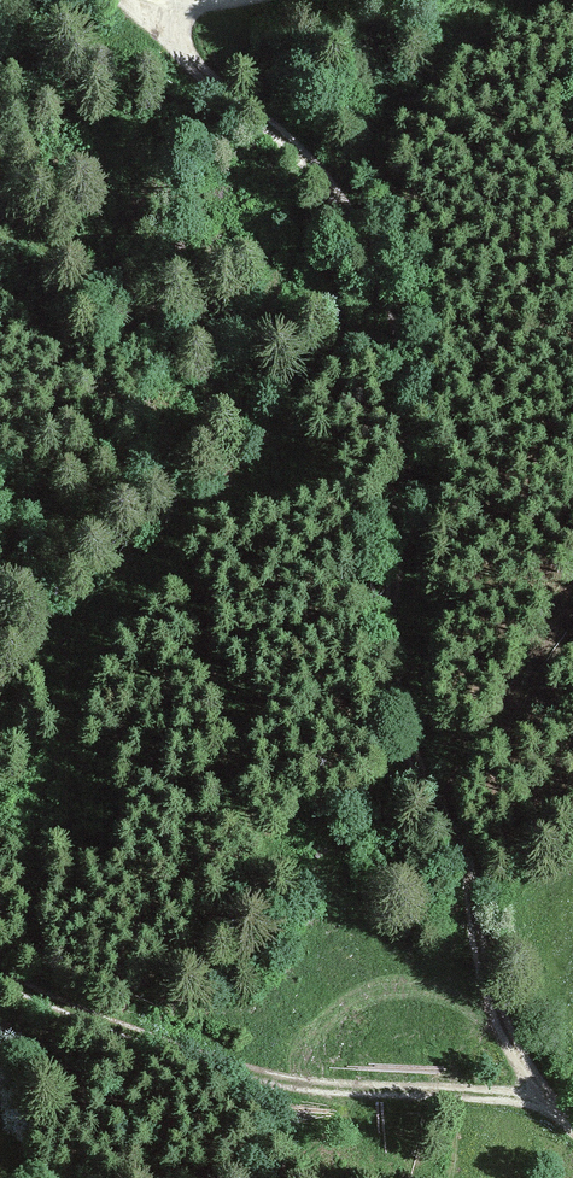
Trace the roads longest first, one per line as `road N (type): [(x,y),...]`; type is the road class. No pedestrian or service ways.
road 1 (unclassified): [(572,1127),(521,1063),(501,1023),(466,865),(397,694),(393,651),(407,412),(396,305),(325,179),(183,51),(164,7),(146,0)]
road 2 (track): [(553,1108),(505,1093),(319,1088),(257,1074),(0,979)]

